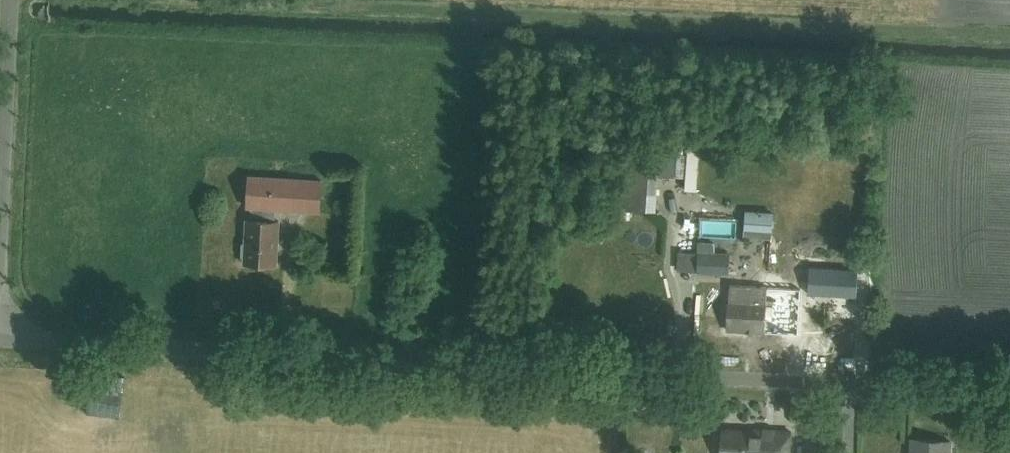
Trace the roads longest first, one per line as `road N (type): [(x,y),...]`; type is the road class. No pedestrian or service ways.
road 1 (unclassified): [(0,338),(1009,392)]
road 2 (unclassified): [(0,322),(15,0)]

